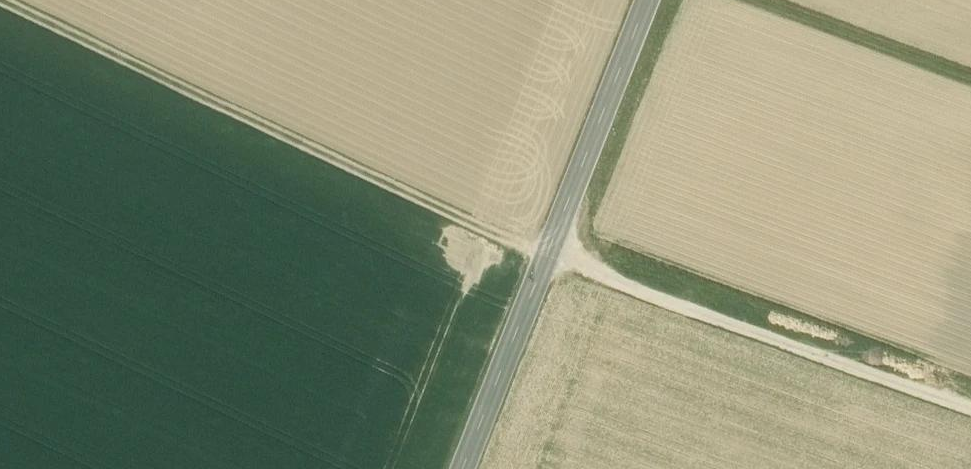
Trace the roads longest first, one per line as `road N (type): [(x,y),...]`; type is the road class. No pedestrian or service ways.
road 1 (track): [(970,415),(547,261),(0,5)]
road 2 (secondary): [(650,0),(464,468)]

